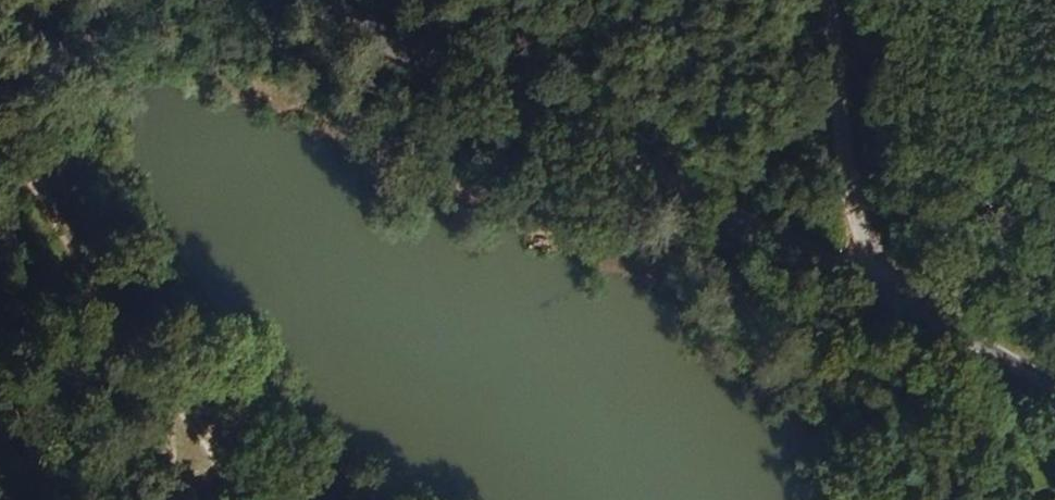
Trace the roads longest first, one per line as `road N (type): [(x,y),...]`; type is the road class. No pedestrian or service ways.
road 1 (tertiary): [(298,0),(433,85),(887,295)]
road 2 (track): [(0,129),(181,427)]
road 3 (unclassified): [(887,295),(846,198),(822,0)]
road 4 (tertiary): [(887,295),(1054,397)]

